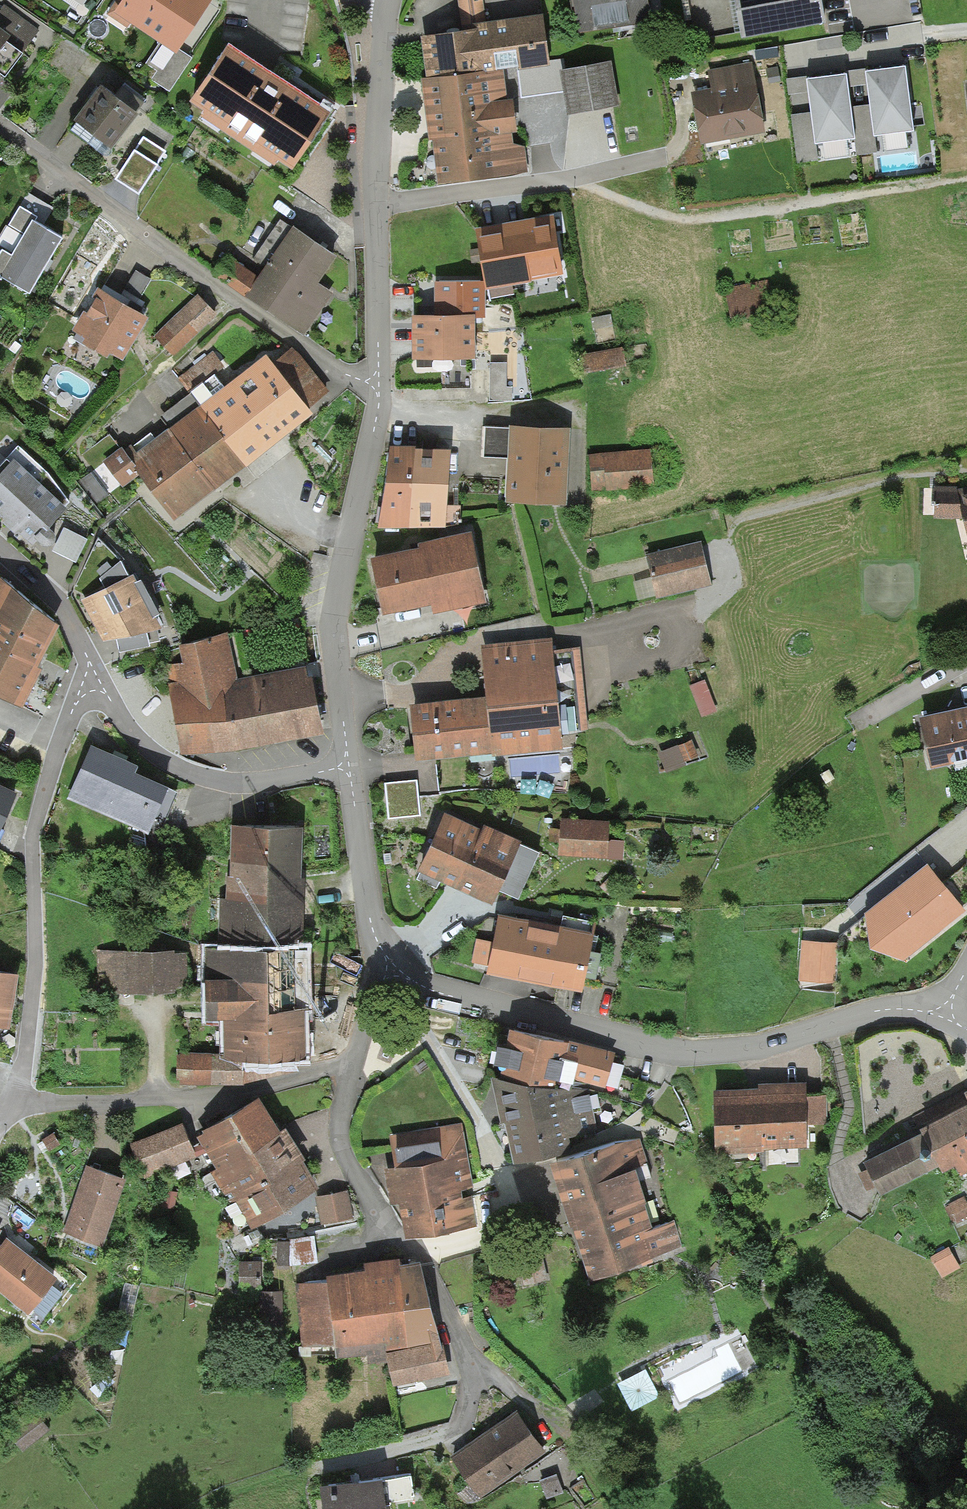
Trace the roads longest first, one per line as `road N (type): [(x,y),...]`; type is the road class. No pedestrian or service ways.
road 1 (unclassified): [(966,180),(709,224),(658,220),(583,178),(372,206)]
road 2 (residential): [(381,950),(427,990),(684,1055),(766,1045),(887,1009),(946,1014)]
road 3 (residential): [(0,130),(330,374),(377,389)]
road 4 (residential): [(409,1445),(456,1425),(465,1366),(426,1254),(389,1236),(345,1161),(337,1111),(348,1061)]
road 5 (residential): [(96,674),(45,771),(30,855),(32,937),(17,1084),(30,1102)]
road 6 (residential): [(377,389),(339,581),(334,658),(344,766)]
road 7 (residential): [(348,1061),(195,1100),(30,1102)]
road 8 (residential): [(344,766),(223,784),(166,764),(138,739),(96,674)]
road 9 (residential): [(387,0),(372,206)]
road 10 (residential): [(344,766),(381,950)]
road 11 (residential): [(372,206),(377,389)]
road 12 (residential): [(96,674),(56,599),(0,549)]

